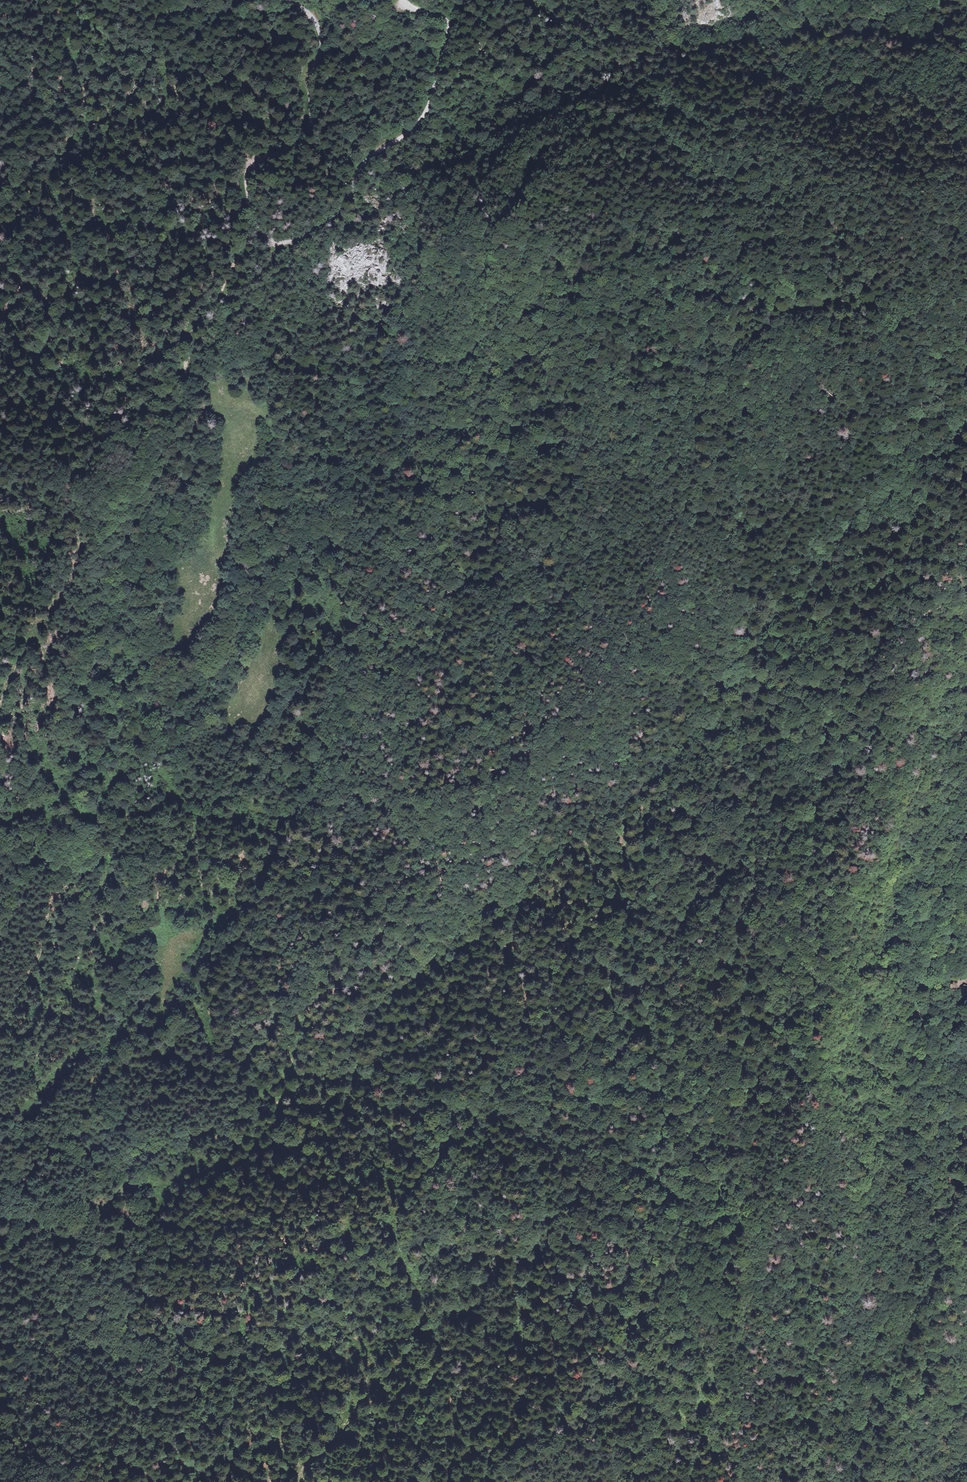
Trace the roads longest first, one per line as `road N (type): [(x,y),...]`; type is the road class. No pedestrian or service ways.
road 1 (unclassified): [(288,0),(318,29),(306,89),(309,132),(296,151),(261,158),(245,181),(262,230),(292,241),(336,212),(380,148),(429,104),(450,30),(447,19),(404,0)]
road 2 (track): [(0,694),(71,559),(78,476),(97,453),(142,429),(179,381)]
road 3 (track): [(356,391),(294,365),(249,366),(211,383),(186,367)]
road 4 (track): [(179,381),(262,230)]
road 5 (track): [(429,104),(549,0)]

